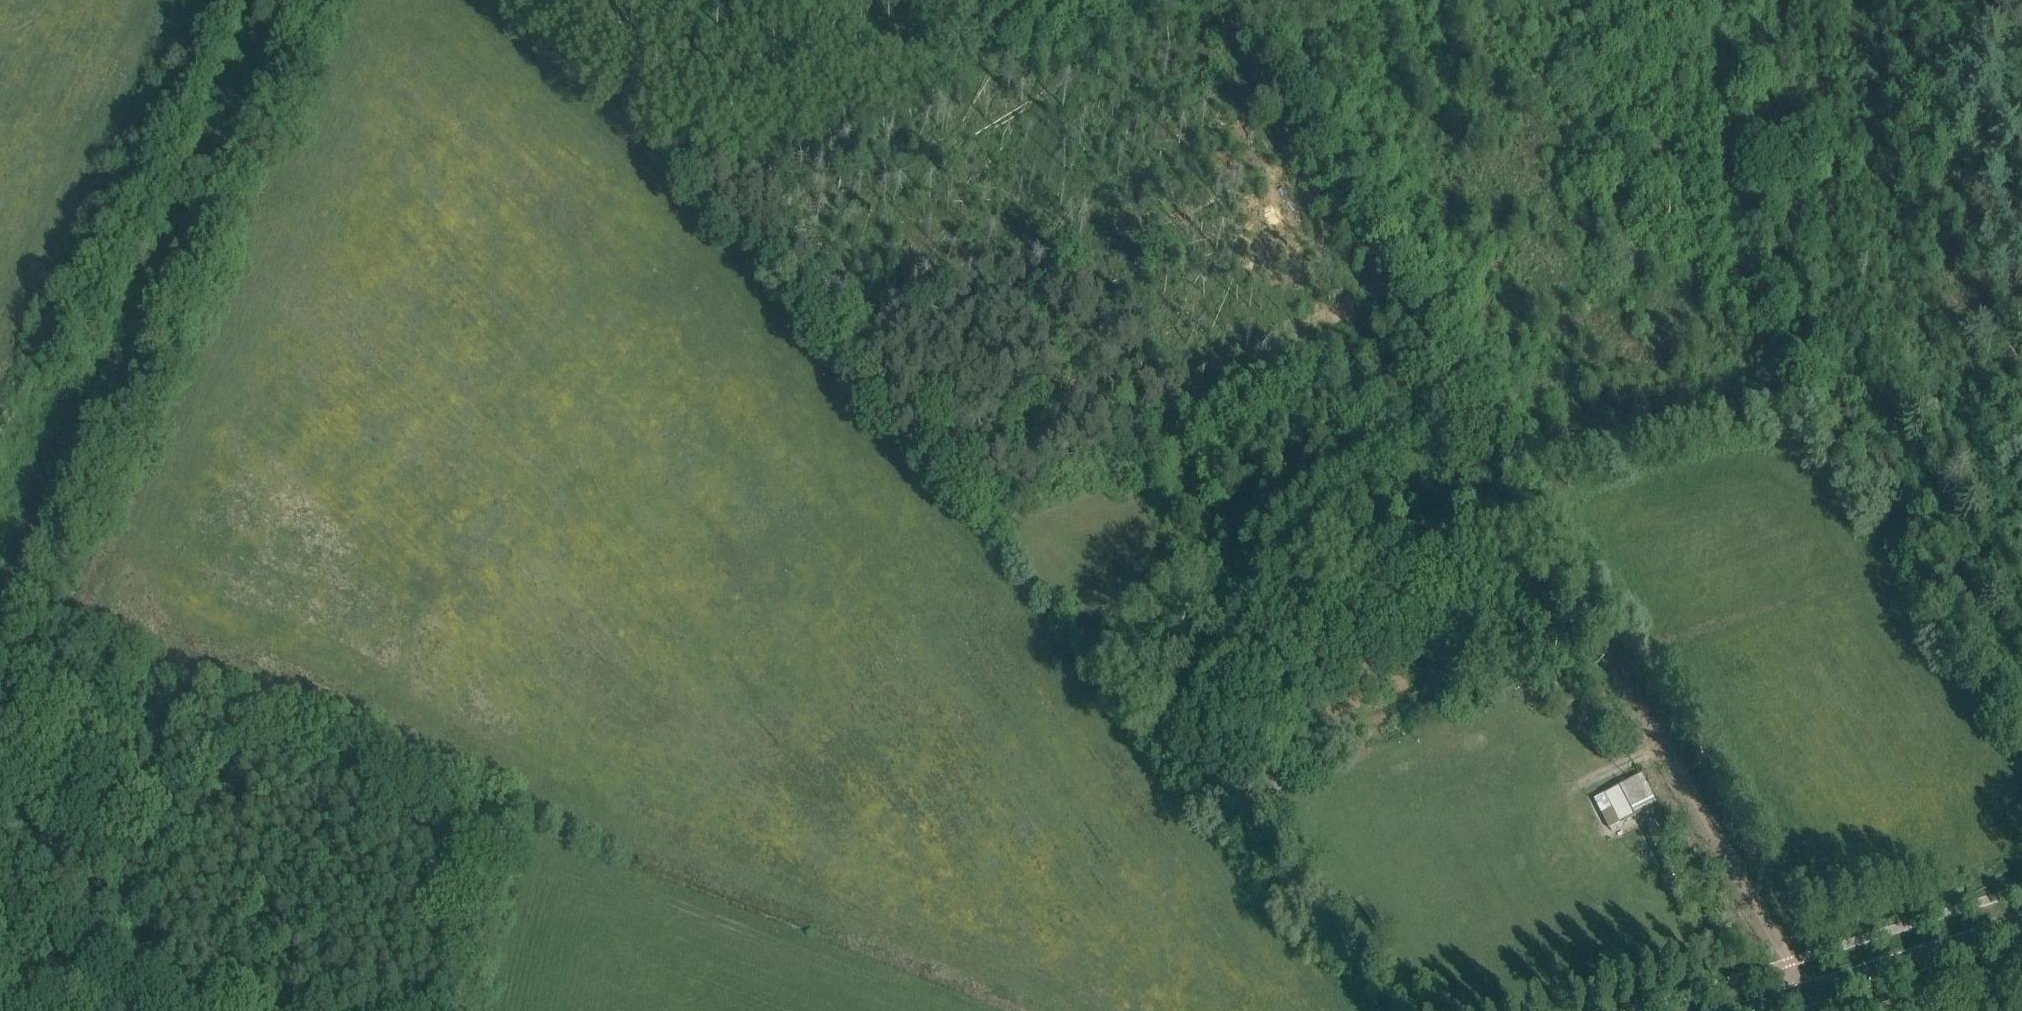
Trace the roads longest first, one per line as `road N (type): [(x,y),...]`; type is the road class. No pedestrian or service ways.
road 1 (track): [(1217,0),(1809,1010)]
road 2 (secondary): [(1750,1010),(2021,923)]

